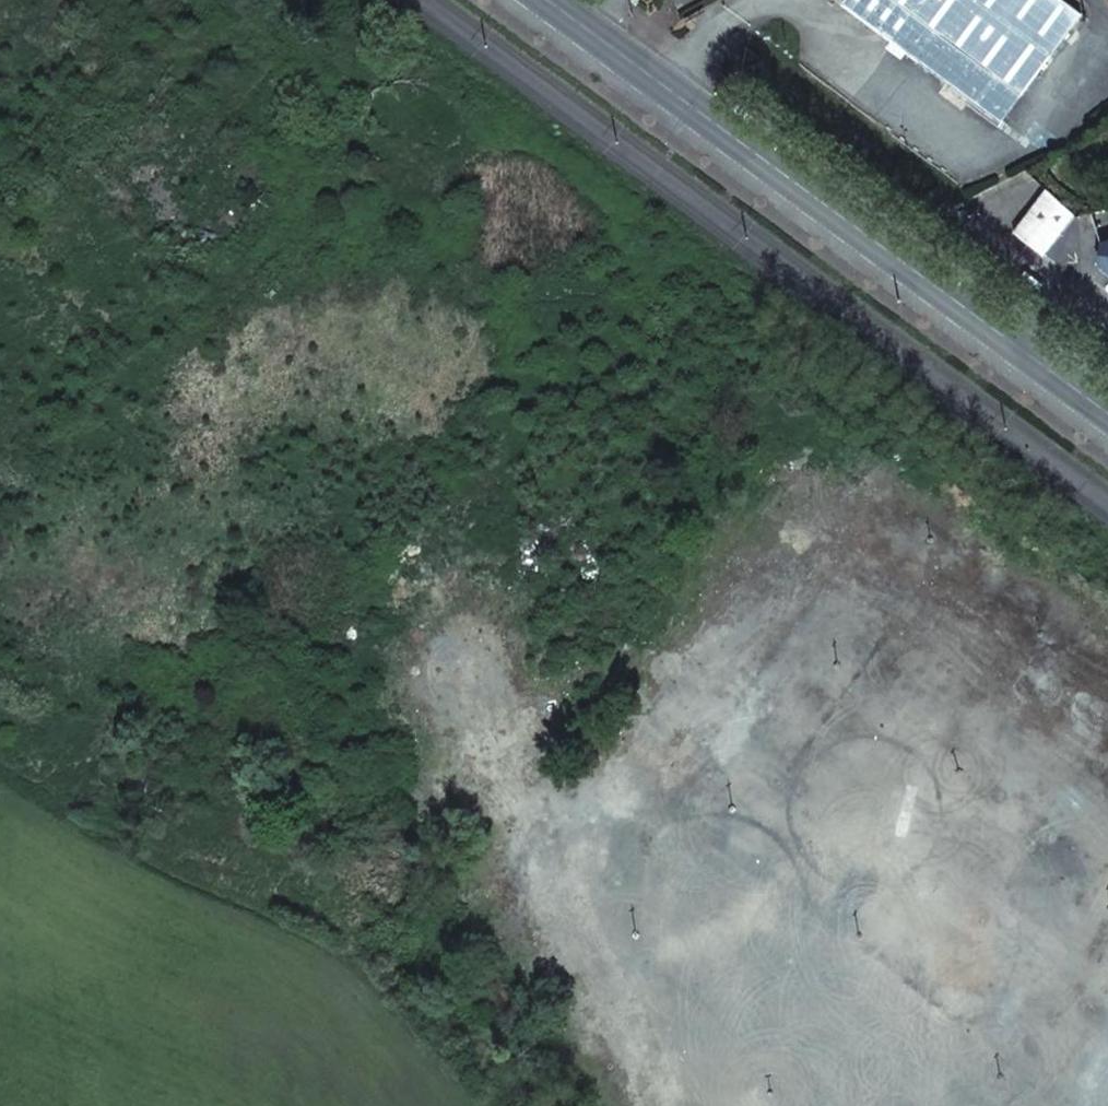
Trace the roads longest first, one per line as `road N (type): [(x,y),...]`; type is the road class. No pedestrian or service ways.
road 1 (secondary): [(1107,419),(534,0)]

